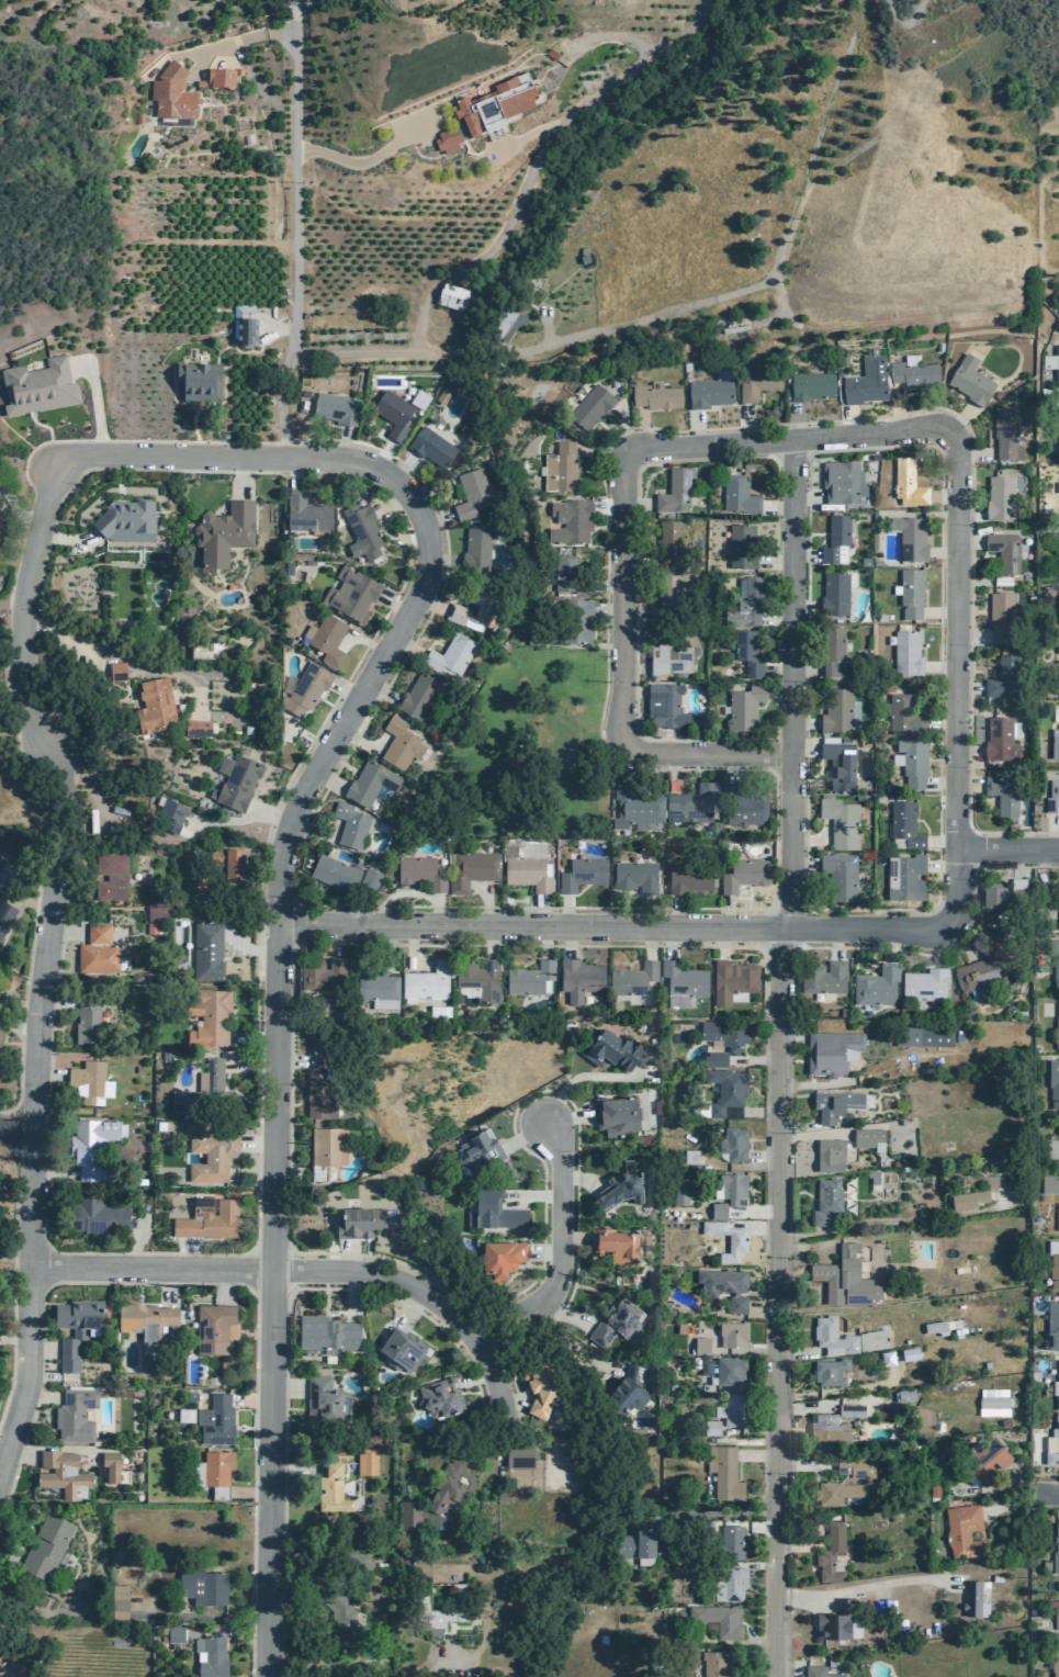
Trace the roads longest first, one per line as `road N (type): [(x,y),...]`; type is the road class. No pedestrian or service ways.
road 1 (residential): [(269,1676),(282,865),(309,789),(426,585),(431,550),(405,495),(350,463),(85,459),(63,466)]
road 2 (residential): [(63,466),(52,484),(25,624),(30,714),(57,780),(60,842),(37,1071),(27,1370),(0,1474)]
road 3 (residential): [(776,1676),(781,930)]
road 4 (residential): [(956,847),(955,900),(933,927),(279,933)]
road 5 (residential): [(32,1269),(380,1278),(419,1292),(457,1320),(491,1370),(505,1417)]
road 6 (residential): [(791,930),(791,437)]
road 7 (residential): [(791,753),(647,755),(624,742),(616,469),(624,450)]
road 8 (residential): [(295,20),(300,319),(284,396),(290,461)]
road 9 (residential): [(956,847),(948,441)]
road 10 (residential): [(948,441),(927,425),(624,450)]
road 11 (residential): [(538,1306),(555,1286),(559,1265),(557,1168),(544,1123)]

